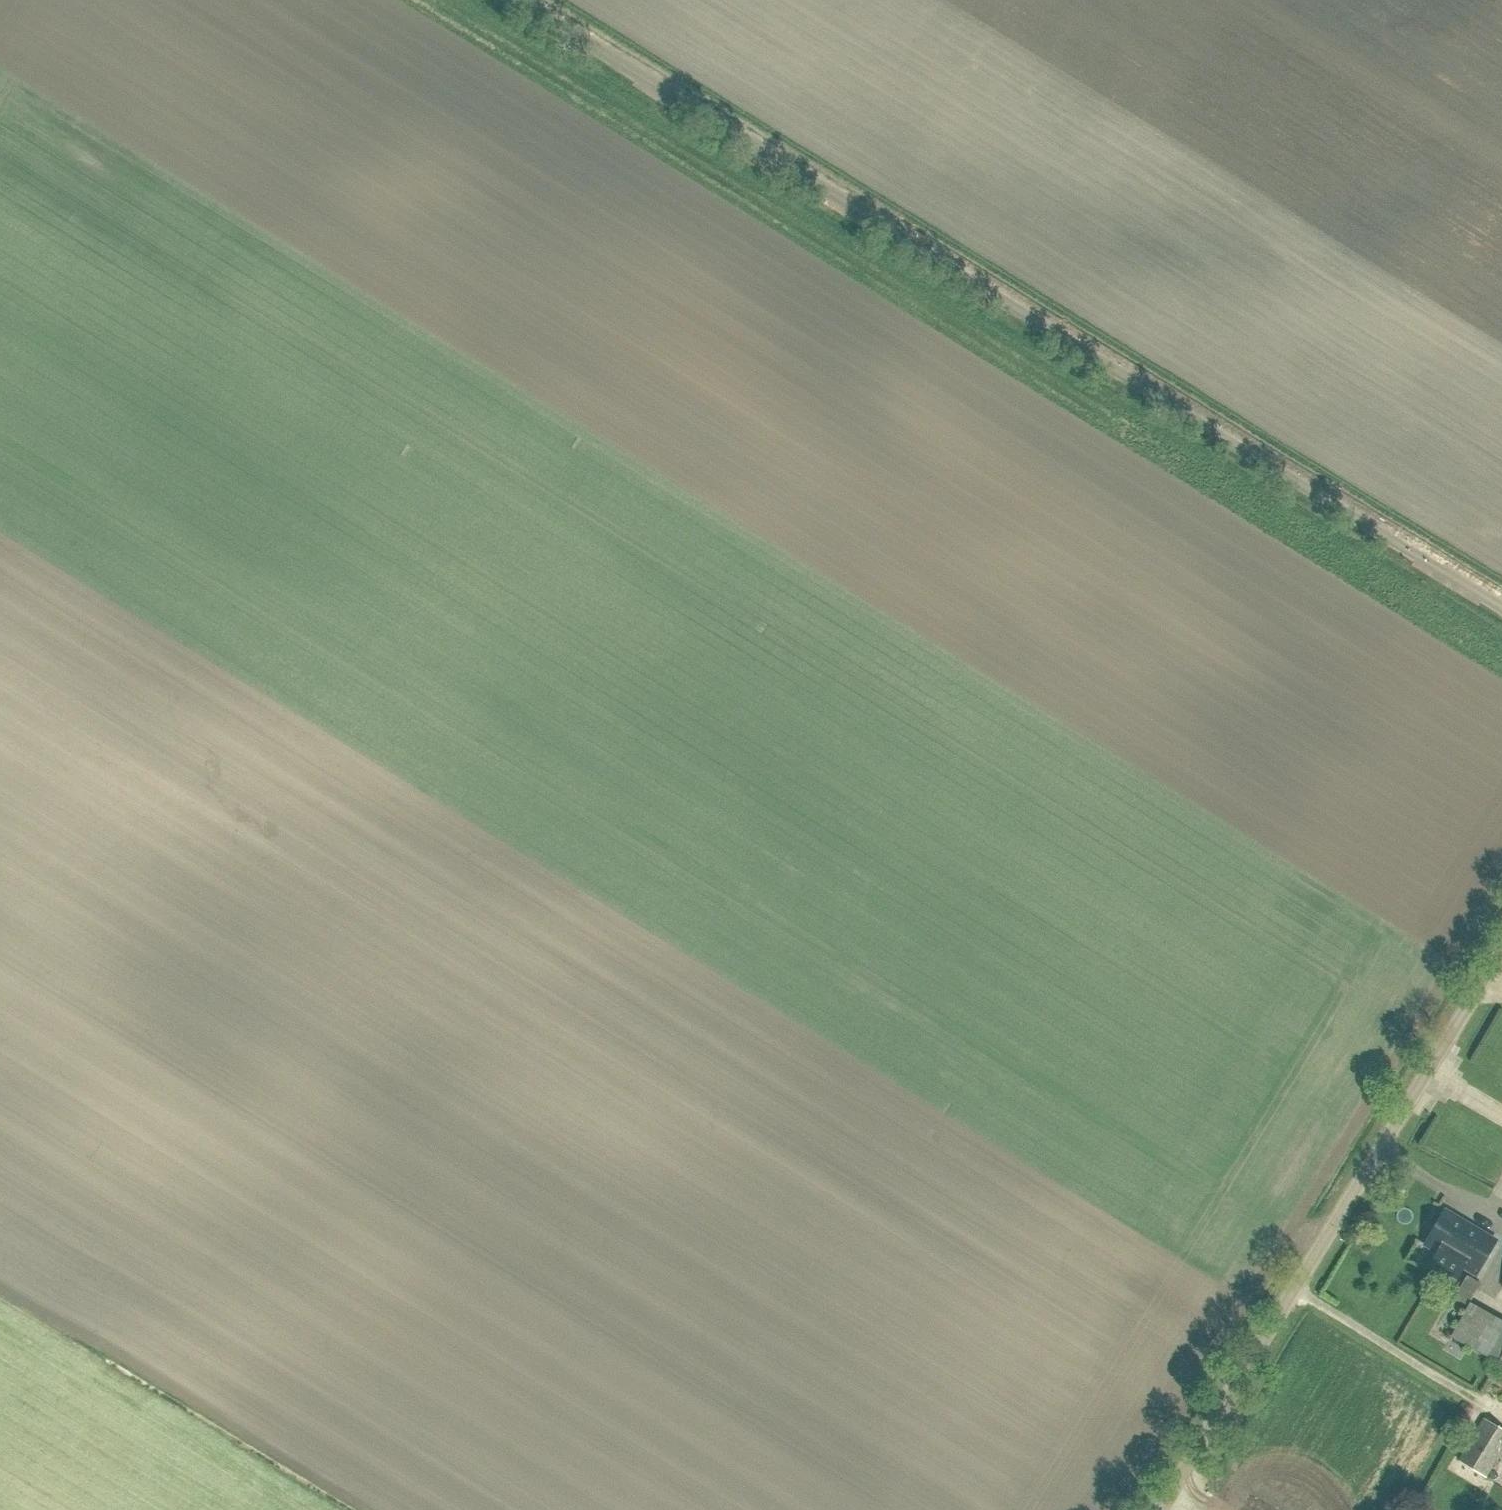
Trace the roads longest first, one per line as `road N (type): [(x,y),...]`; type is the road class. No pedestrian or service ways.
road 1 (tertiary): [(1501,602),(523,0)]
road 2 (tertiary): [(1157,1509),(1501,954)]

